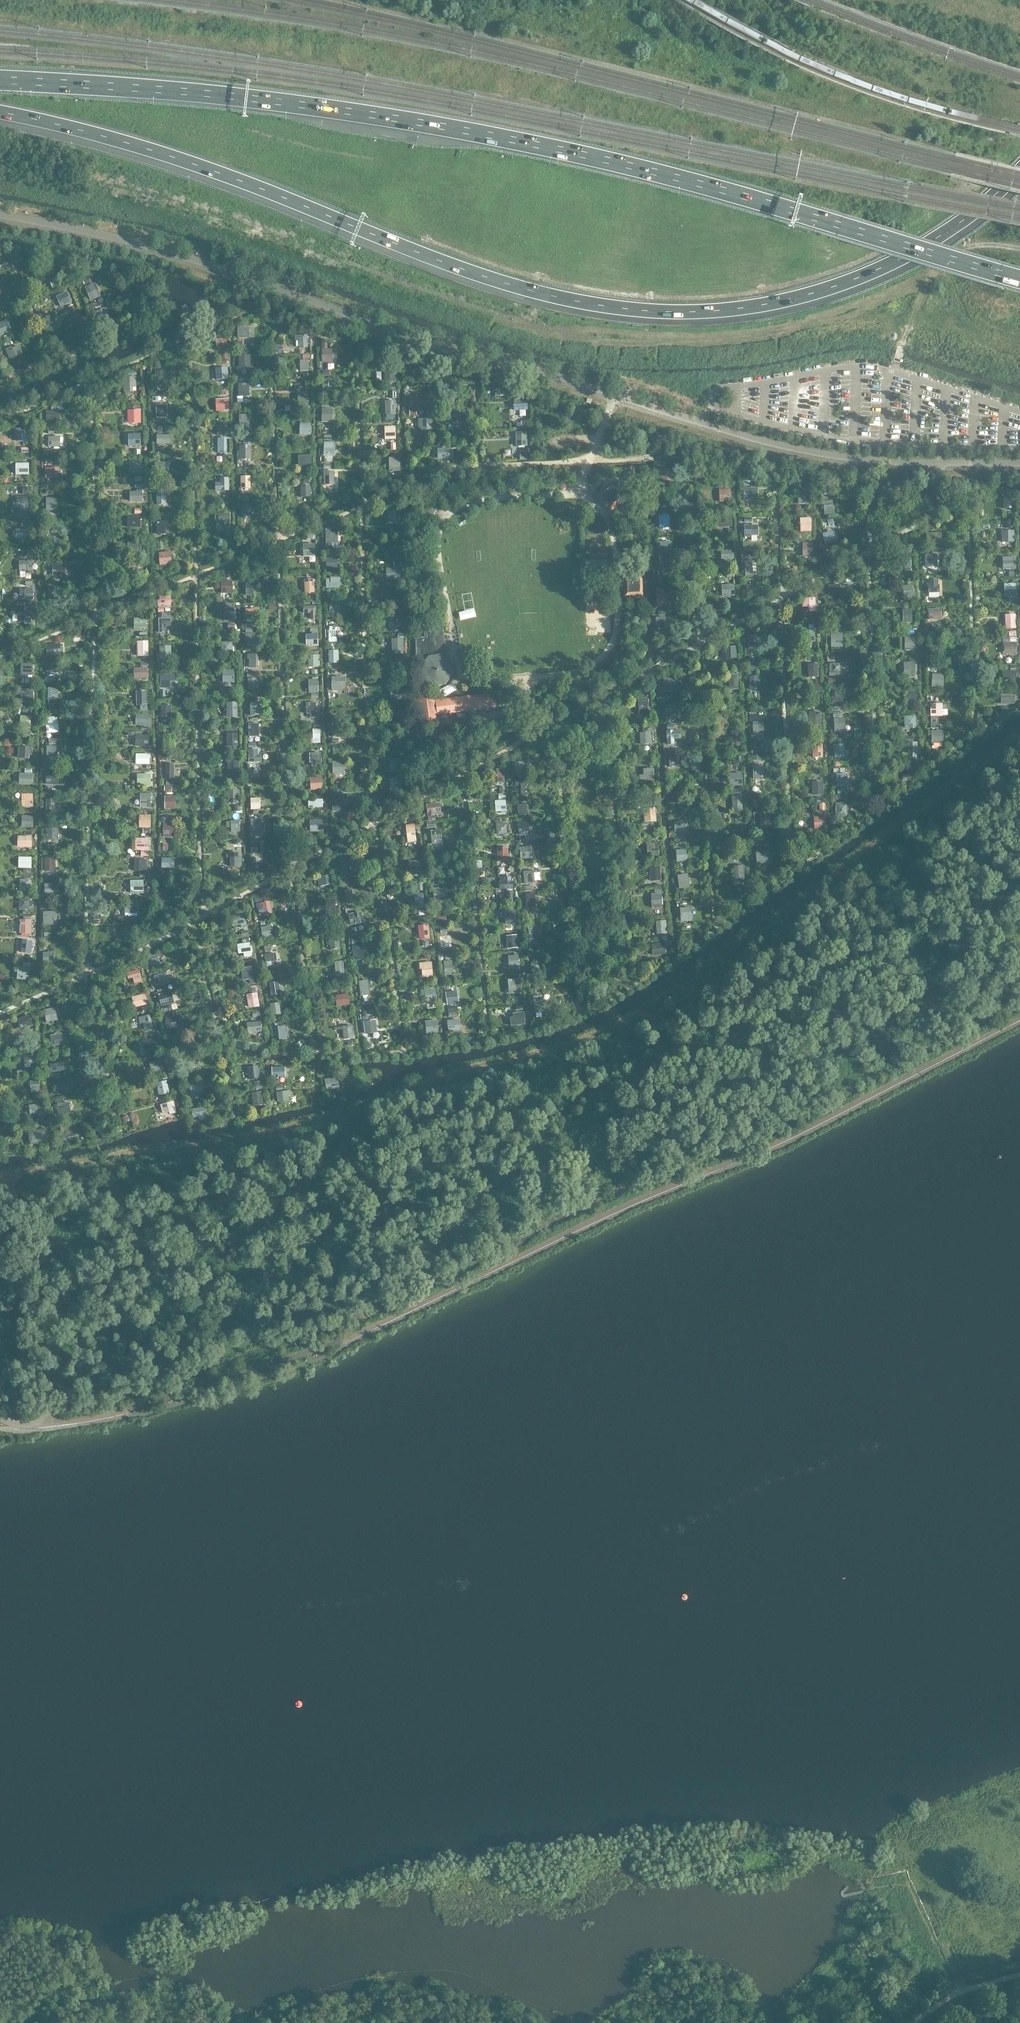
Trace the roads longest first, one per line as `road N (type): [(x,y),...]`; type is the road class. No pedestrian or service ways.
road 1 (motorway): [(0,112),(194,165),(505,283),(661,312),(746,308),(844,284),(944,233),(1019,174)]
road 2 (unclassified): [(1019,465),(787,447),(423,344),(228,268),(0,214)]
road 3 (motorway): [(0,80),(225,97),(487,136),(654,173),(1019,279)]

